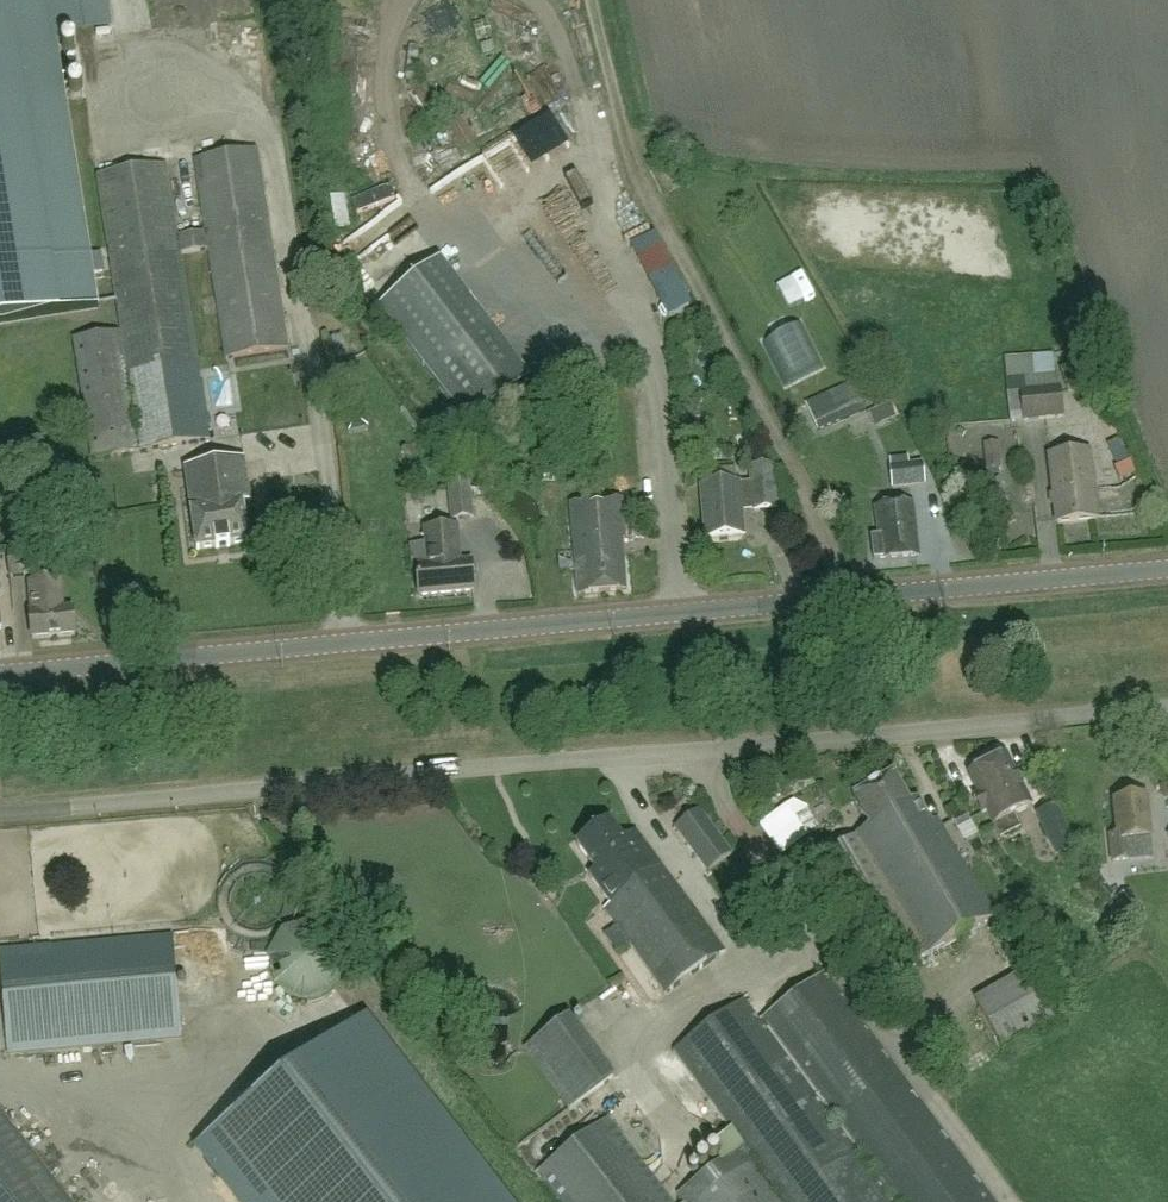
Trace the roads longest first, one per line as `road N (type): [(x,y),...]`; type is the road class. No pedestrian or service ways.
road 1 (tertiary): [(0,679),(1167,567)]
road 2 (unclassified): [(0,811),(1167,714)]

